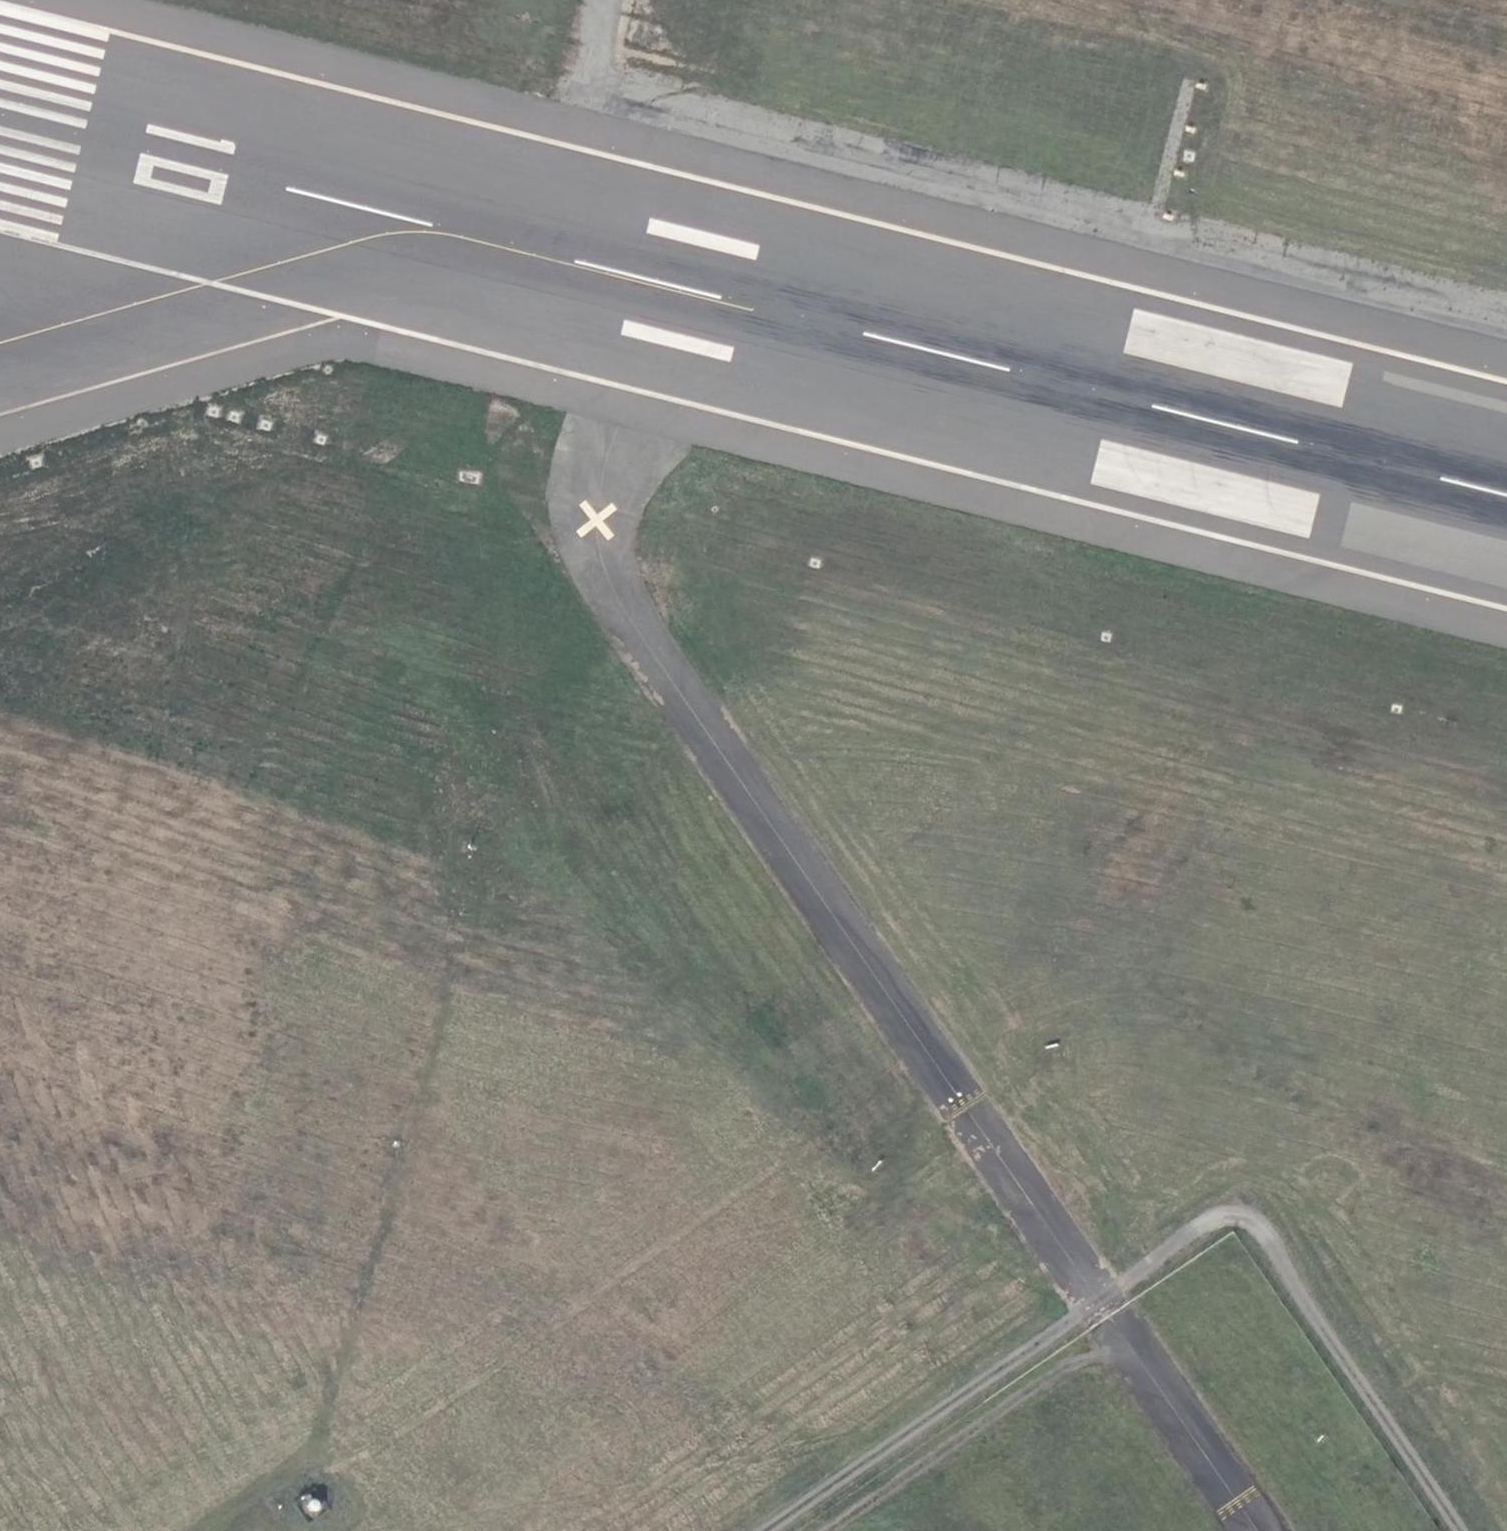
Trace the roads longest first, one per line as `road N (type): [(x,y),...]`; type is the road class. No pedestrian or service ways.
road 1 (track): [(289,1478),(319,1454),(401,1174),(469,863)]
road 2 (track): [(305,1498),(289,1478),(276,1481),(207,1530)]

